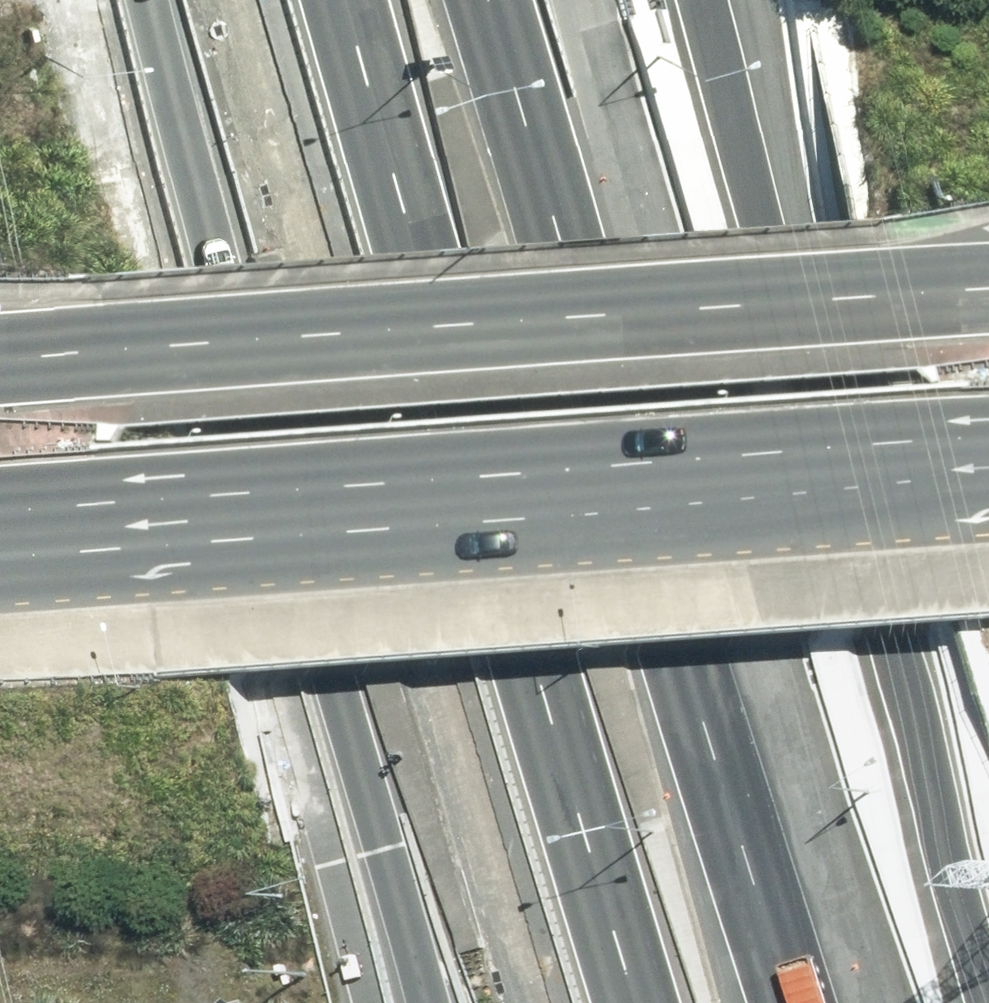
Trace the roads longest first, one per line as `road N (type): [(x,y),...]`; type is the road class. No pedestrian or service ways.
road 1 (motorway): [(501,0),(793,1002)]
road 2 (motorway): [(617,1002),(326,0)]
road 3 (motorway): [(693,0),(733,166),(980,1002)]
road 4 (motorway): [(404,1002),(284,572),(140,0)]
road 5 (primary): [(988,462),(0,535)]
road 6 (primary): [(0,367),(988,299)]

